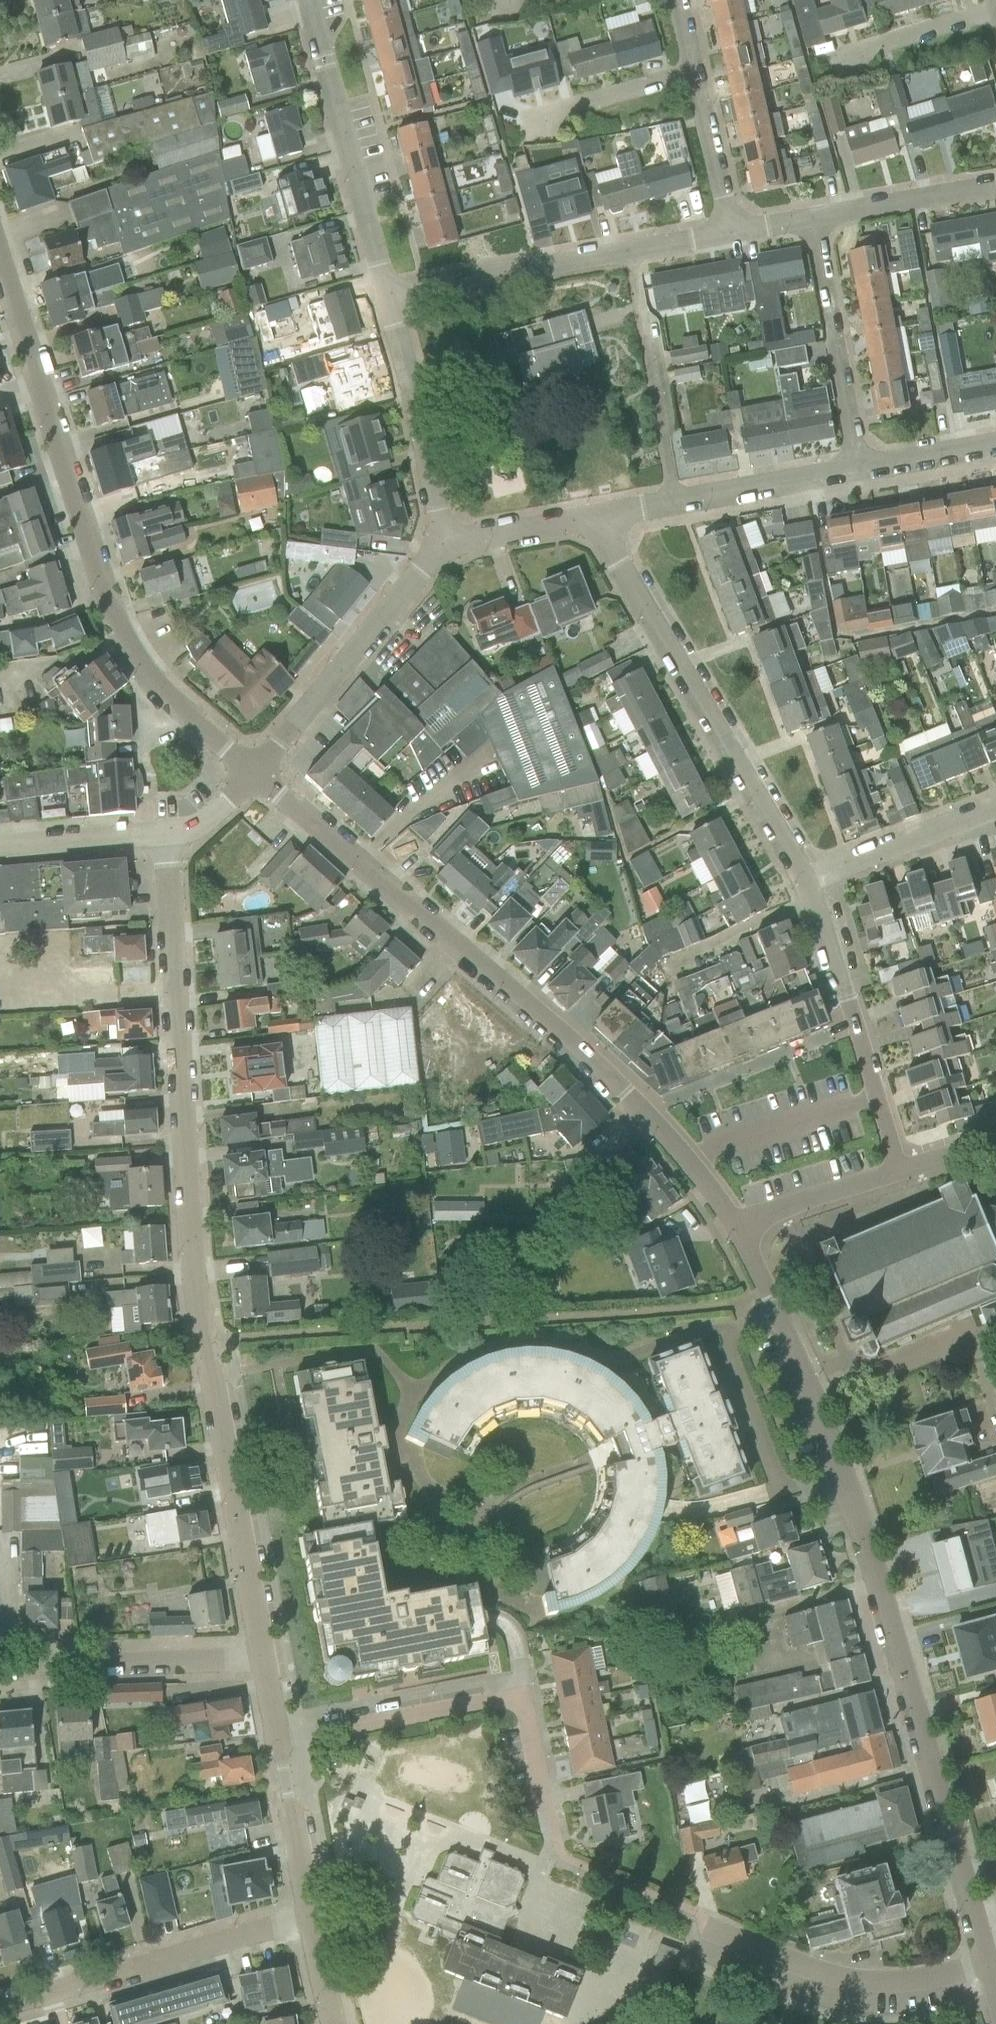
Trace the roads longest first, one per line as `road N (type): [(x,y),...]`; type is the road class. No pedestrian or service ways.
road 1 (residential): [(264,1658),(186,1223),(165,841)]
road 2 (residential): [(986,1971),(932,1757),(825,1442),(735,1226)]
road 3 (residential): [(735,1226),(642,1110),(254,778)]
road 4 (residential): [(254,778),(116,614),(85,542),(0,269)]
road 5 (residential): [(561,1861),(528,1687),(513,1677),(274,1718)]
road 6 (residential): [(803,884),(595,523)]
road 7 (residential): [(0,2009),(319,1915)]
road 8 (residential): [(254,778),(453,542)]
road 9 (residential): [(386,298),(310,0)]
road 10 (residential): [(986,1971),(899,1984),(809,1977),(709,1918)]
road 11 (residential): [(0,1677),(264,1658)]
road 12 (residential): [(676,507),(632,255)]
road 13 (residential): [(858,475),(821,222)]
road 14 (residential): [(453,542),(386,298)]
road 15 (residential): [(632,255),(386,298)]
road 16 (residential): [(803,884),(995,814)]
road 17 (residential): [(319,1915),(274,1718)]
road 18 (residential): [(676,507),(858,475)]
road 19 (residential): [(525,127),(696,81)]
road 20 (residential): [(995,191),(821,222)]
road 21 (residential): [(897,1170),(735,1226)]
road 22 (residential): [(0,843),(165,841)]
road 23 (residential): [(736,237),(696,81)]
road 24 (residential): [(857,1025),(803,884)]
road 25 (residential): [(857,1025),(897,1170)]
road 26 (residential): [(453,542),(595,523)]
road 27 (residential): [(860,54),(995,12)]
road 28 (residential): [(858,475),(995,448)]

